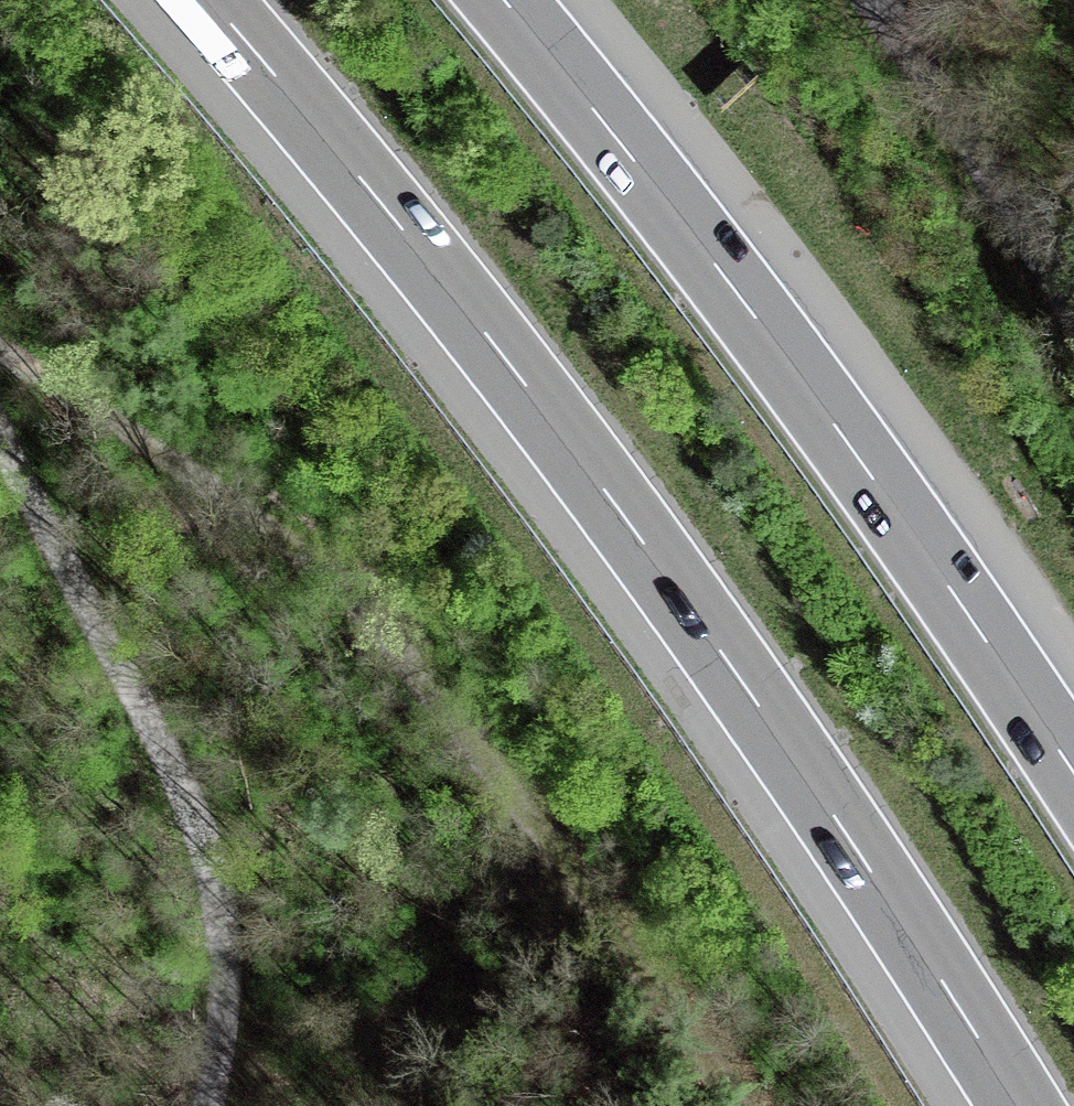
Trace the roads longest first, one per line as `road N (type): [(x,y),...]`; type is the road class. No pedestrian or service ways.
road 1 (motorway): [(209,0),(400,226),(640,539),(868,867),(1020,1105)]
road 2 (track): [(739,1105),(407,660),(327,580),(235,507),(140,440),(0,360)]
road 3 (motorway): [(1073,774),(823,409),(504,0)]
road 4 (track): [(199,1105),(222,993),(224,919),(209,853),(0,438)]
road 5 (track): [(1073,316),(972,144),(872,0)]

